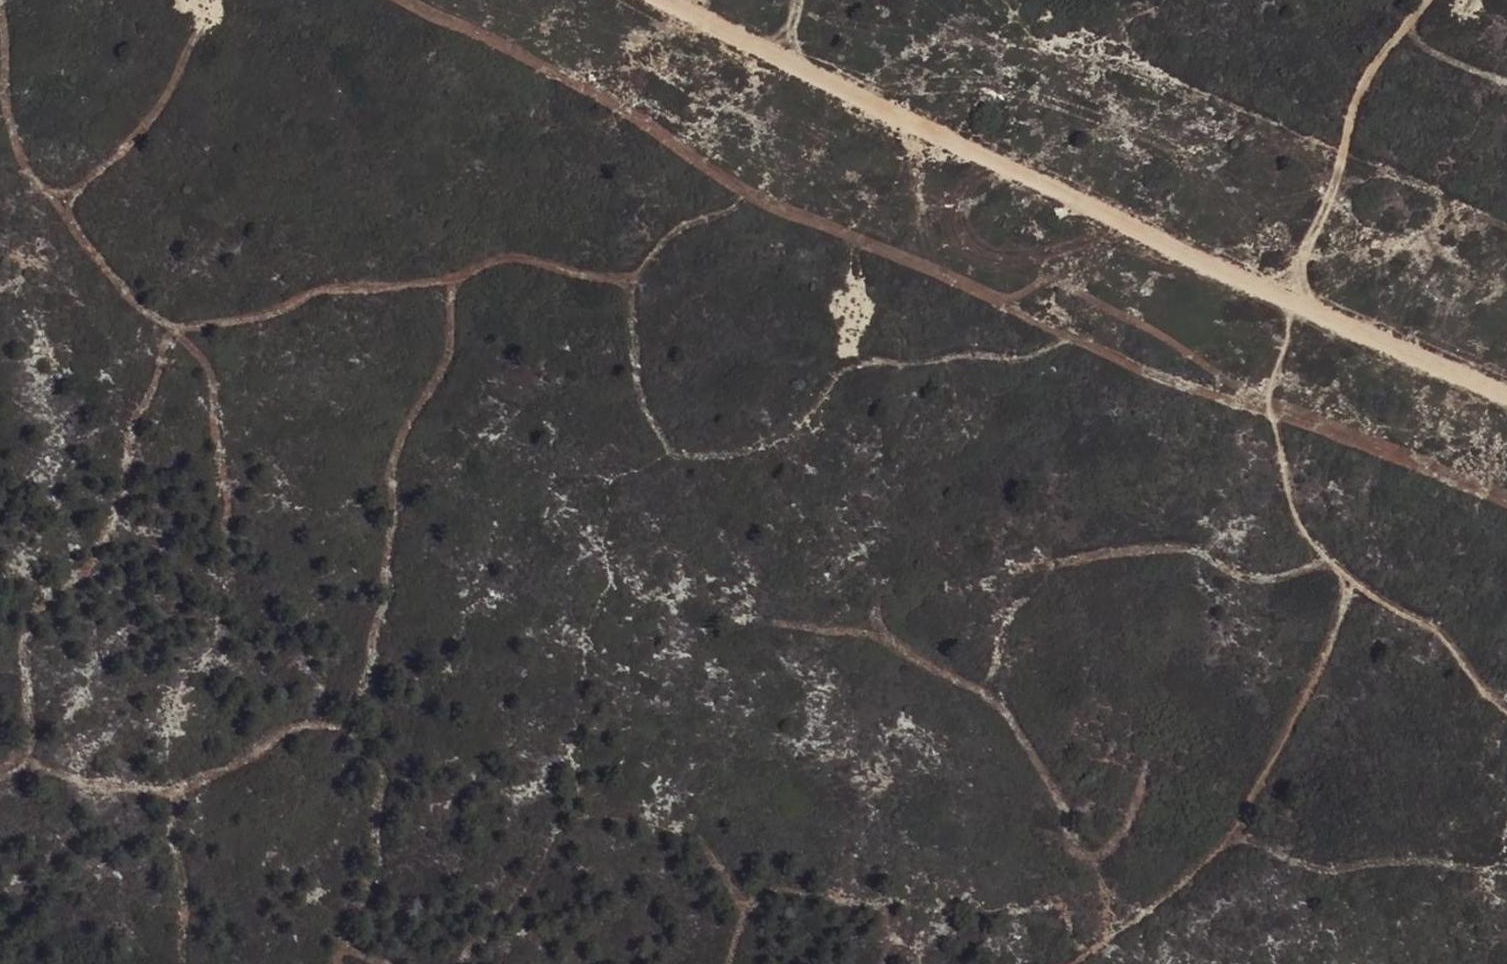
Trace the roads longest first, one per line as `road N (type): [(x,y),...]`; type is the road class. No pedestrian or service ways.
road 1 (track): [(643,0),(725,44),(1506,386)]
road 2 (track): [(1290,295),(1290,265),(1336,190),(1364,73),(1412,0)]

